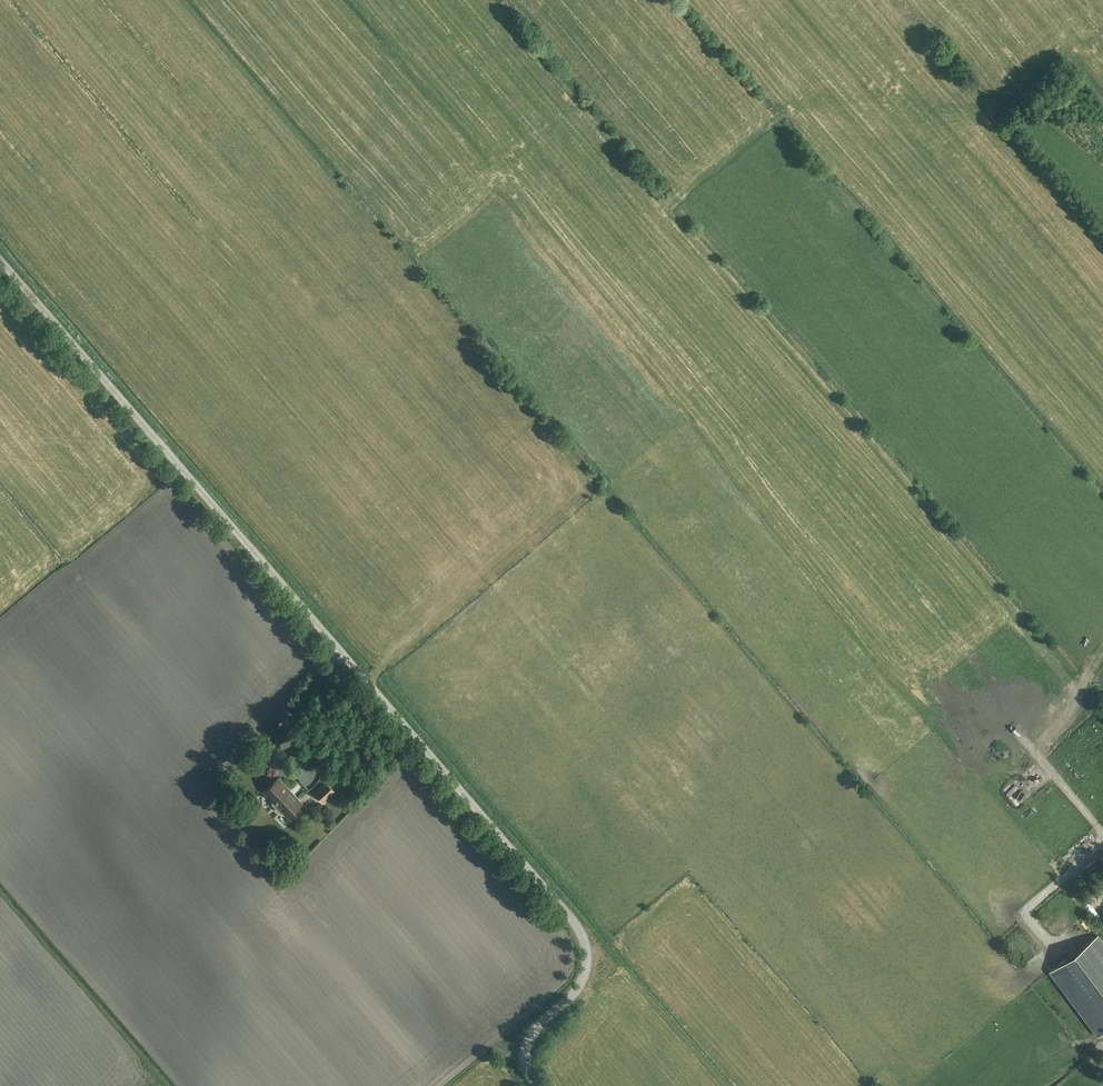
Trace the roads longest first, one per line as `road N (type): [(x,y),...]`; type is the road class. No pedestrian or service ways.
road 1 (unclassified): [(536,1085),(524,1051),(585,976),(577,927),(0,257)]

